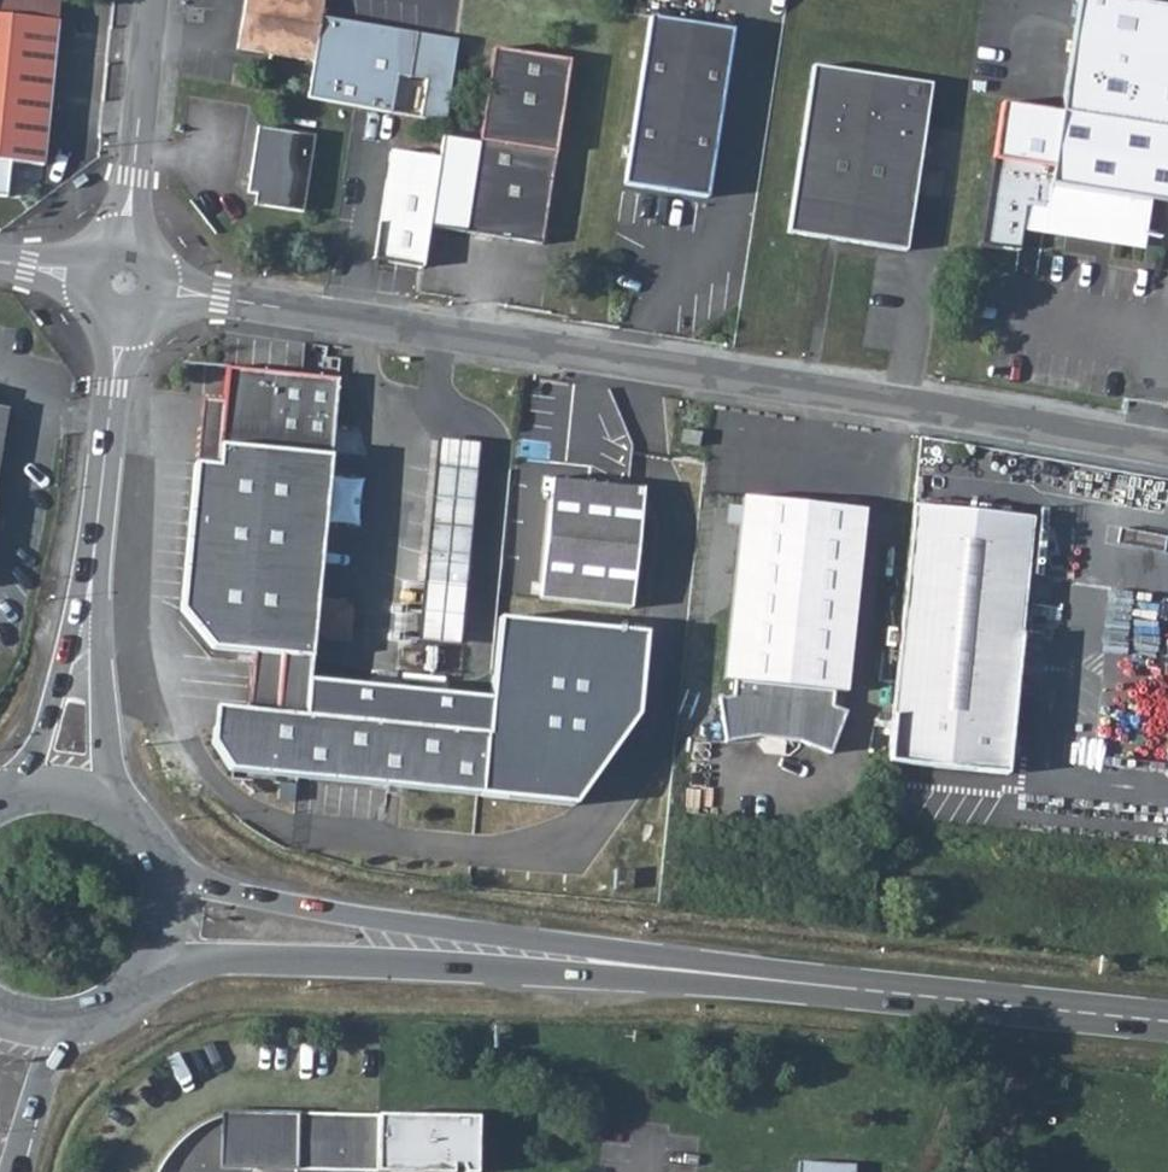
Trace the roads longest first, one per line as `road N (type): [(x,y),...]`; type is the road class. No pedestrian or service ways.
road 1 (residential): [(124,282),(1167,447)]
road 2 (secondary): [(650,968),(1167,1022)]
road 3 (secondary): [(650,968),(316,911),(199,885),(161,867)]
road 4 (secondary): [(154,969),(212,958),(650,968)]
road 5 (unclassified): [(111,807),(102,505)]
road 6 (unclassified): [(102,505),(52,706),(20,790)]
road 7 (unclassified): [(124,282),(155,0)]
road 8 (unclassified): [(102,505),(124,282)]
road 9 (secondary): [(8,1171),(51,1031)]
road 10 (residential): [(0,261),(124,282)]
road 11 (secondary): [(51,1031),(92,1023),(127,1001),(154,969)]

